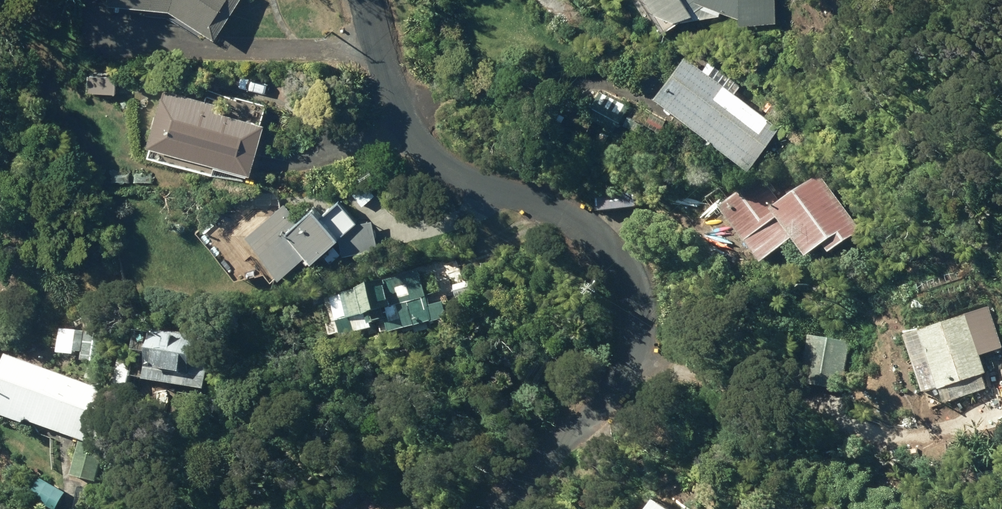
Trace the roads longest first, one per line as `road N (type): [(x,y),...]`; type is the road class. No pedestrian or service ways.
road 1 (residential): [(507,508),(624,377),(633,304),(620,269),(578,222),(438,158),(406,123),(364,0)]

